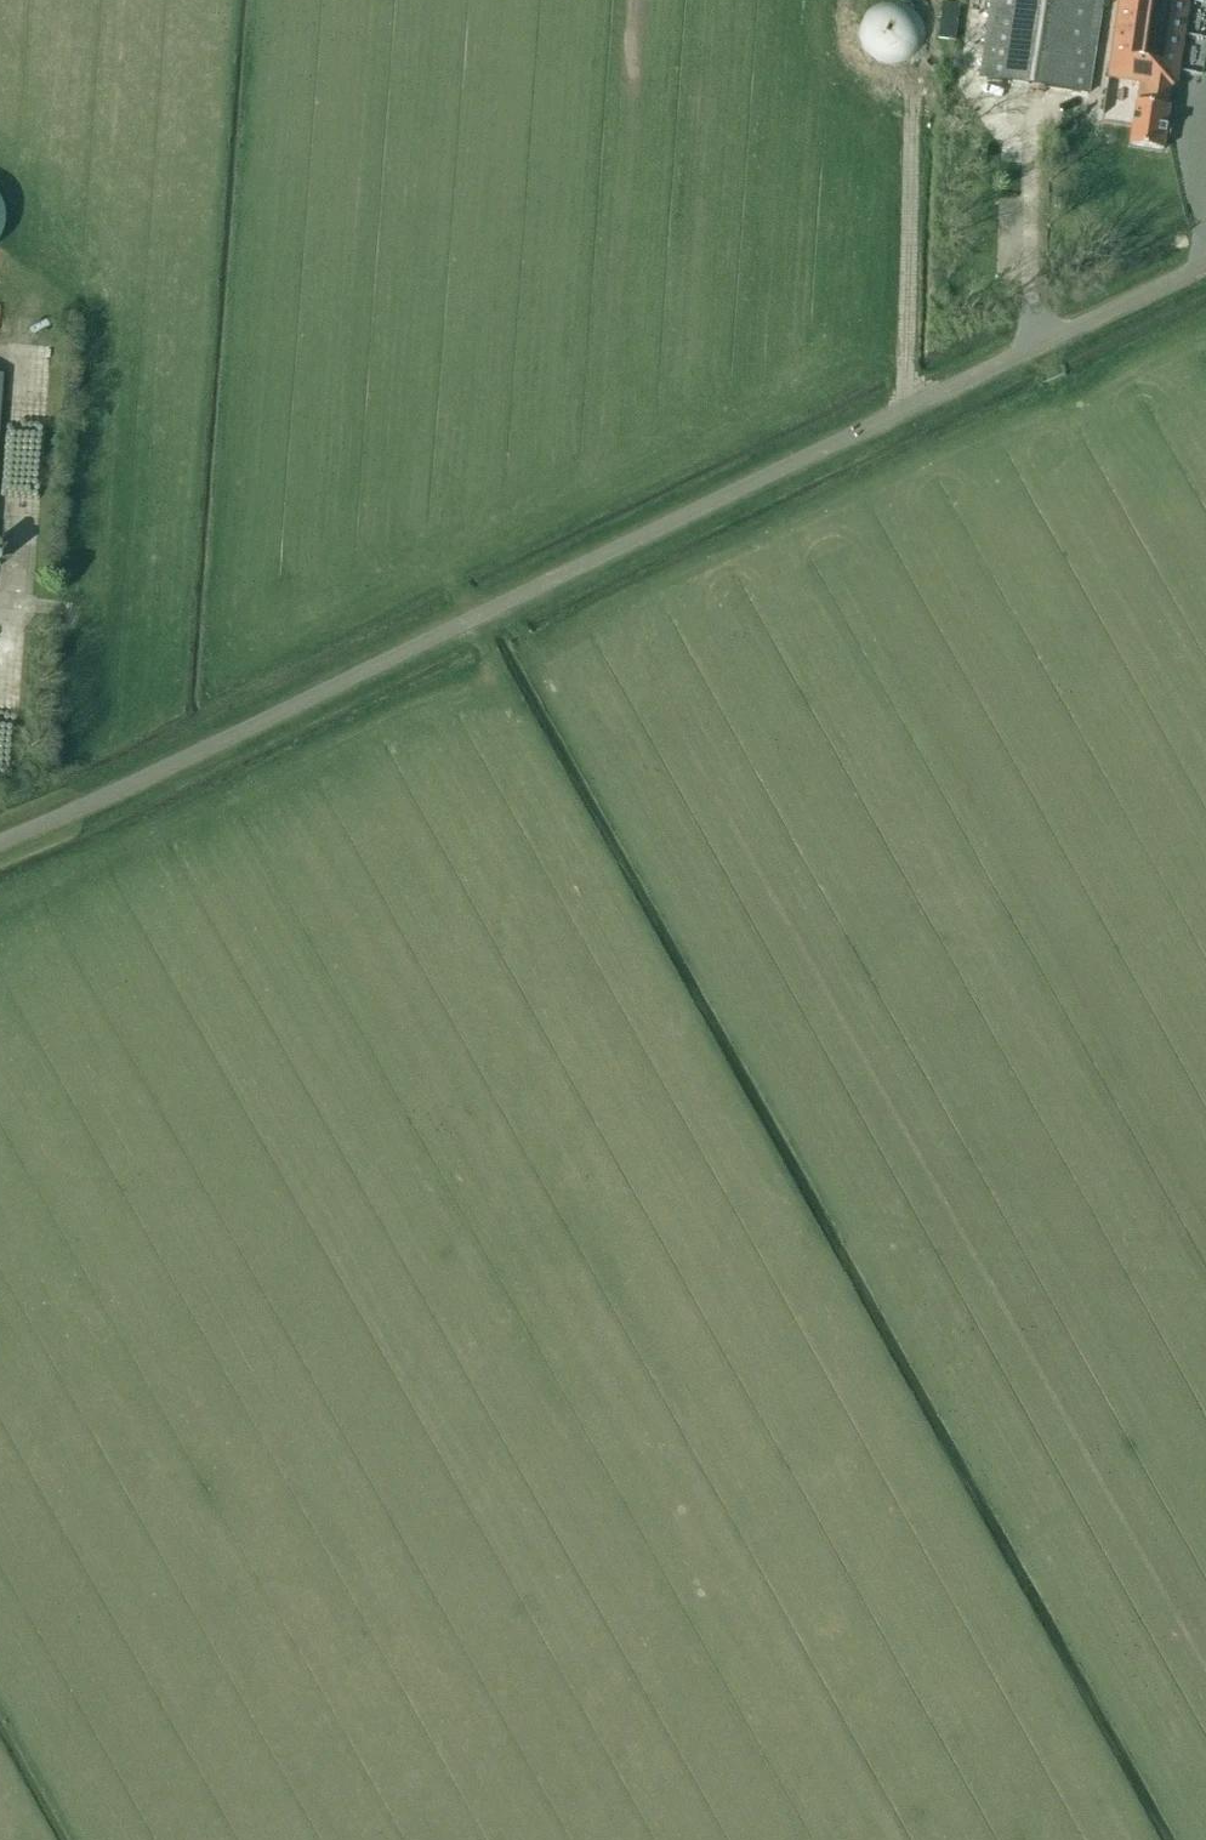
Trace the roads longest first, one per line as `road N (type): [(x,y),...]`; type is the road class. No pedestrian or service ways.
road 1 (unclassified): [(0,836),(1205,259)]

